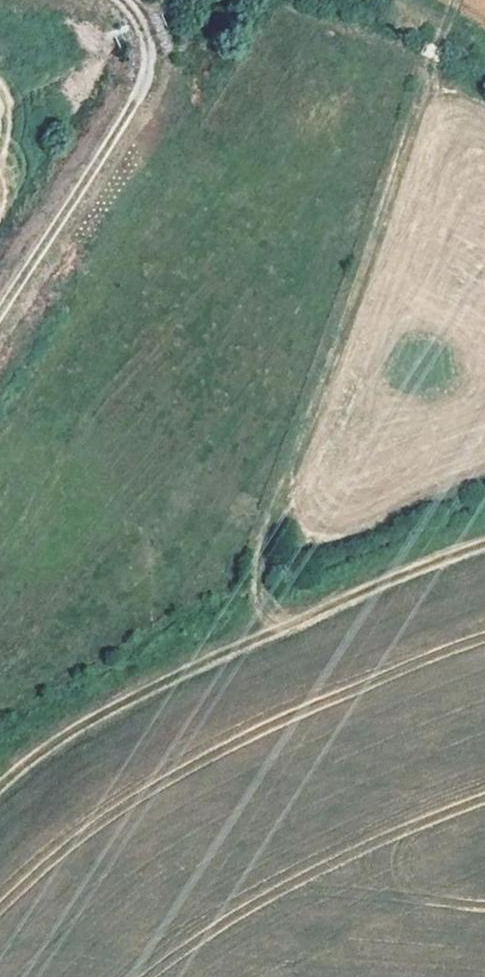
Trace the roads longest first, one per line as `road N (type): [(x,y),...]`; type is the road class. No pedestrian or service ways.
road 1 (track): [(297,614),(272,608),(262,587),(263,555),(304,463),(398,176),(382,157),(339,172),(129,360),(0,561)]
road 2 (track): [(0,781),(86,712),(351,584),(484,536)]
road 3 (track): [(122,0),(150,38),(146,81),(0,317)]

